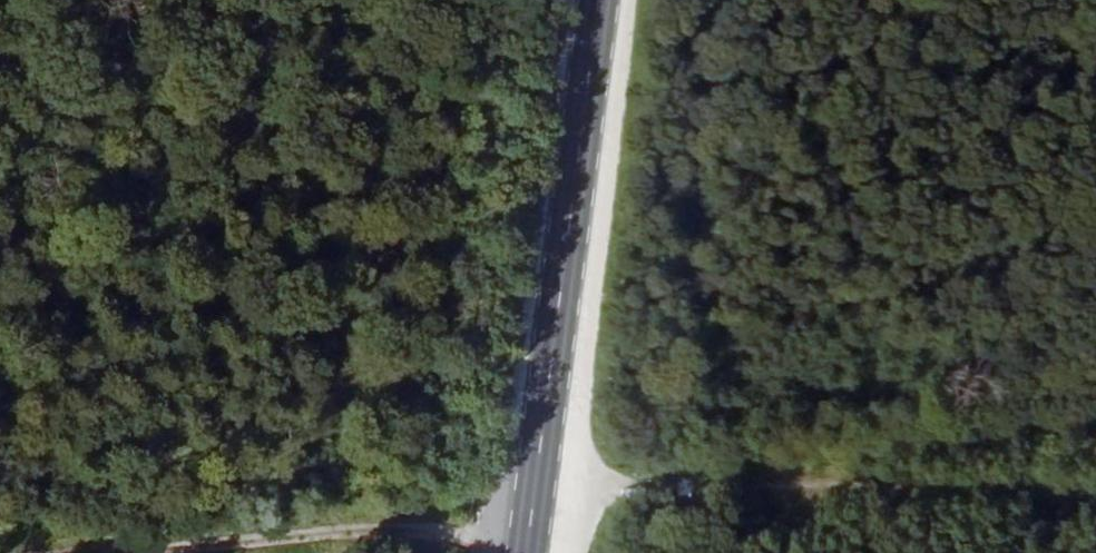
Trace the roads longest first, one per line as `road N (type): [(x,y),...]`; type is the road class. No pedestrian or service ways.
road 1 (track): [(529,523),(602,485),(832,481),(922,459),(1095,436)]
road 2 (primary): [(599,0),(525,552)]
road 3 (track): [(192,552),(529,523)]
road 4 (track): [(832,481),(887,490),(1095,493)]

